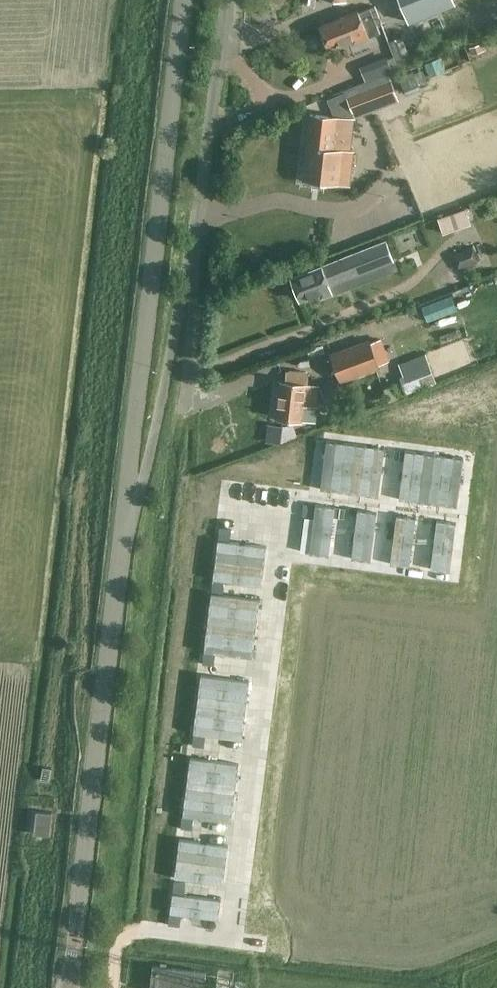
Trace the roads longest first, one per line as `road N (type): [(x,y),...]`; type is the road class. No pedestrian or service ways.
road 1 (residential): [(126,506),(143,485),(187,273),(221,0)]
road 2 (tertiary): [(126,506),(182,0)]
road 3 (tertiary): [(68,987),(126,506)]
road 4 (residential): [(226,939),(278,535)]
road 5 (residential): [(114,987),(128,927),(226,939)]

